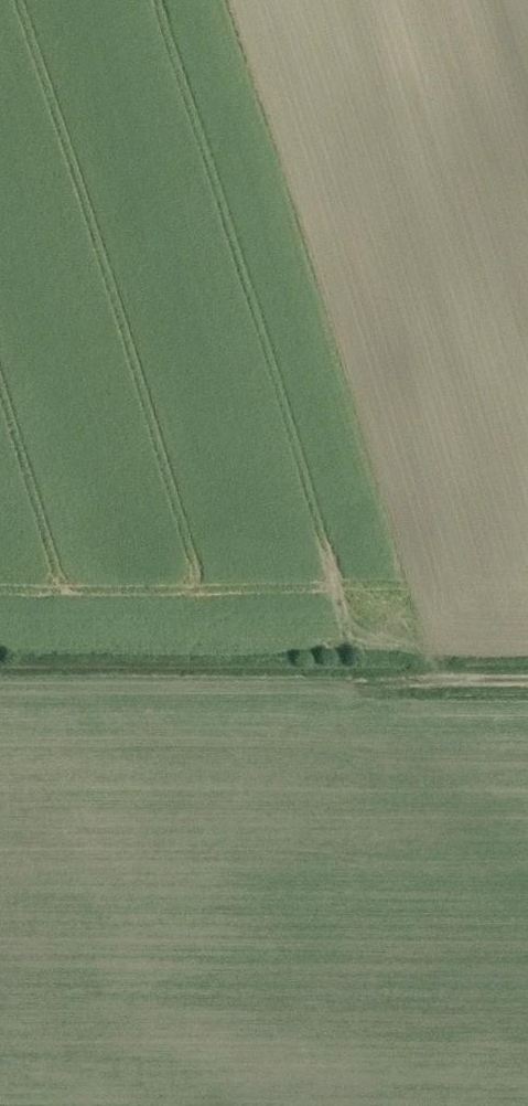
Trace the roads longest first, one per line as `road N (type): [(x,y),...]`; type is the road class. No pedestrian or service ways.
road 1 (track): [(527,686),(440,686),(424,650)]

